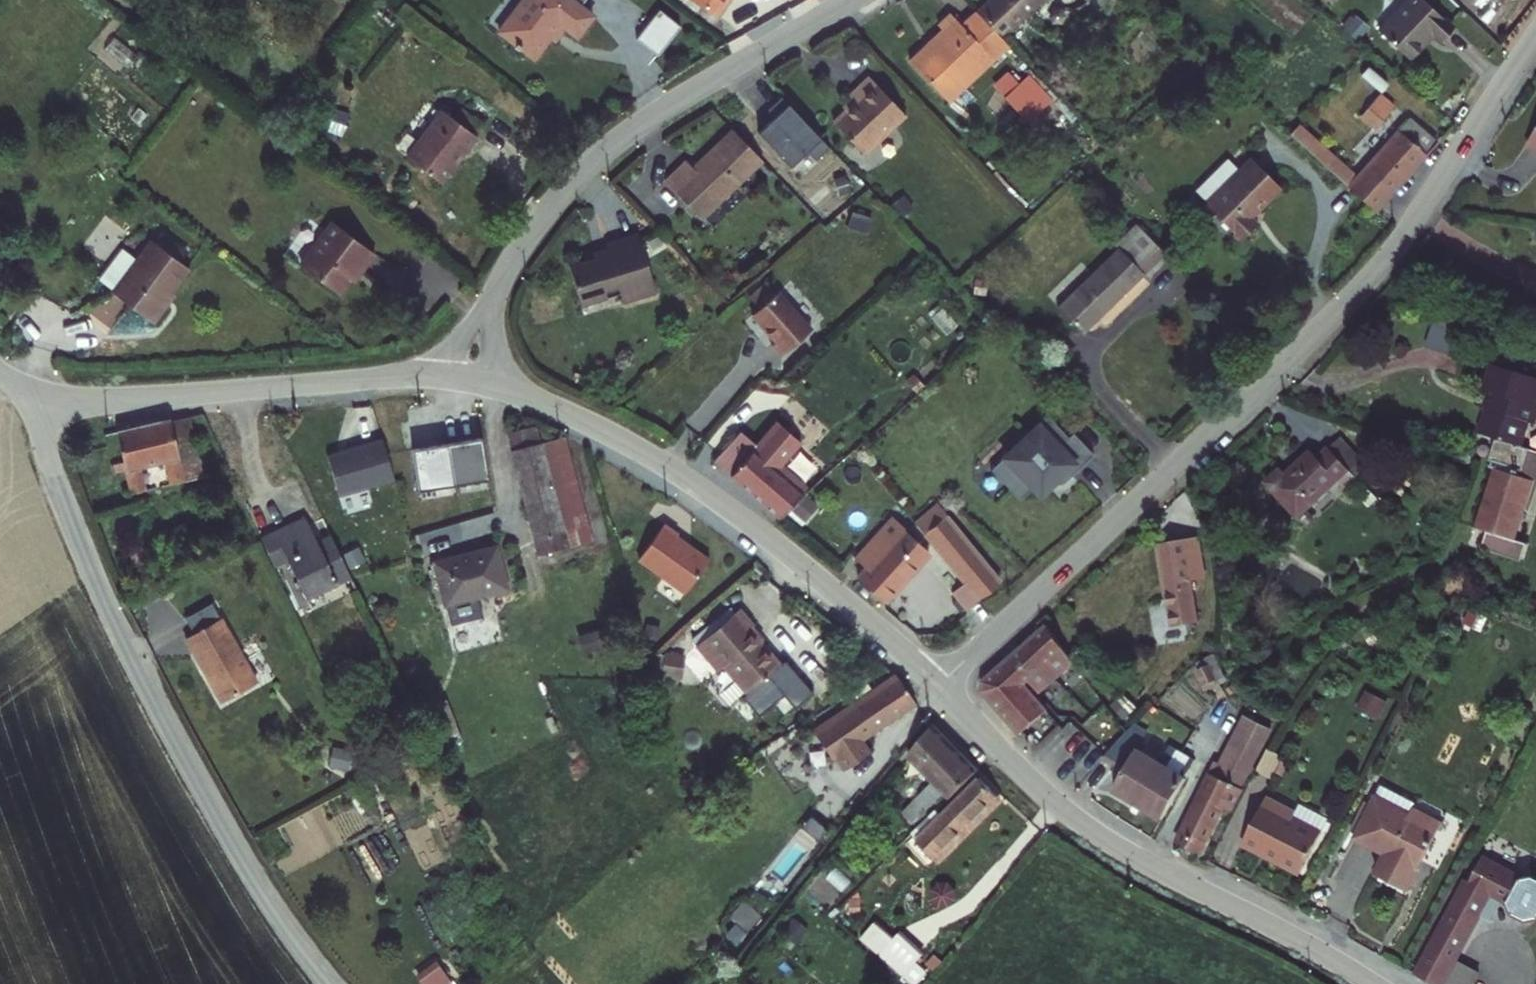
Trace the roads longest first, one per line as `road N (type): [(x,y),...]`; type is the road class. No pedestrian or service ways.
road 1 (residential): [(1535,35),(1379,269),(936,683)]
road 2 (unclassified): [(329,983),(271,908),(145,689),(50,467),(41,395)]
road 3 (residential): [(936,683),(777,544),(679,473),(572,414),(469,377)]
road 4 (residential): [(469,377),(510,261),(588,164),(636,126),(851,0)]
road 5 (residential): [(1370,983),(1089,829),(936,683)]
road 6 (residential): [(469,377),(408,374),(110,400),(41,395)]

